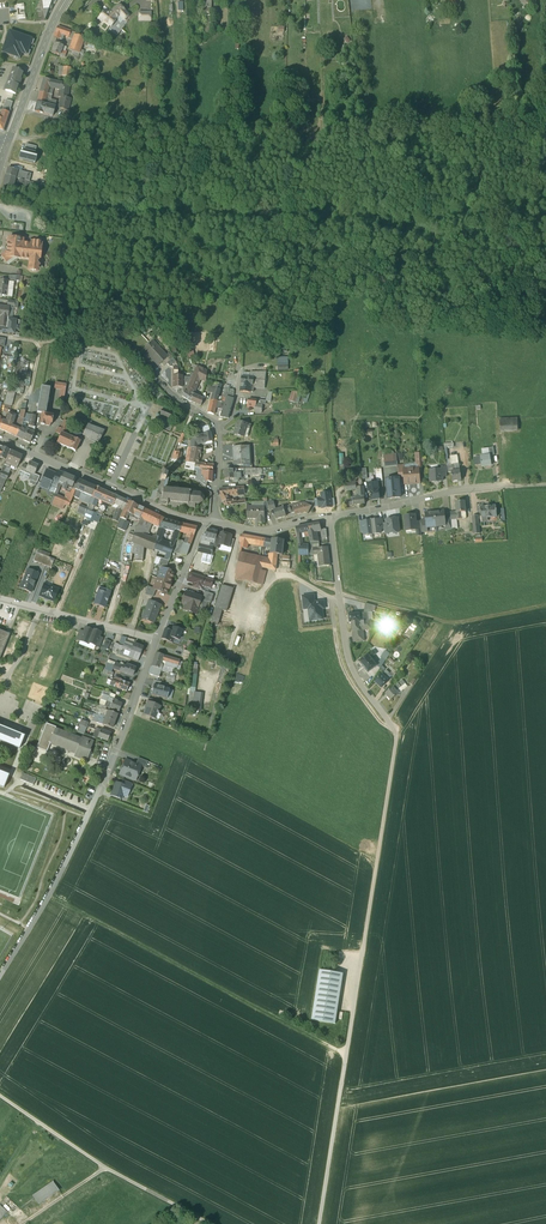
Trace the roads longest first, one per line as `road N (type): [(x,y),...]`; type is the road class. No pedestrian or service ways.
road 1 (track): [(10,135),(541,119)]
road 2 (residential): [(157,641),(72,851),(0,977)]
road 3 (track): [(395,729),(375,717),(343,671),(330,601),(286,576),(257,597),(234,636),(212,707)]
road 4 (track): [(346,1056),(49,897)]
road 5 (track): [(362,955),(320,1223)]
road 6 (residential): [(216,428),(122,341),(0,334)]
road 7 (track): [(0,1095),(105,1167),(210,1223)]
road 8 (unclassified): [(396,734),(362,955)]
road 9 (residential): [(0,439),(202,524)]
road 10 (track): [(545,607),(454,624),(337,592)]
road 11 (track): [(341,516),(328,420),(328,326)]
road 12 (residential): [(506,486),(328,518)]
road 13 (residential): [(157,641),(0,600)]
road 14 (residential): [(216,428),(236,399),(240,275)]
road 15 (residential): [(337,592),(351,671),(396,734)]
road 16 (secondary): [(7,143),(65,0)]
road 17 (residential): [(157,641),(202,524)]

